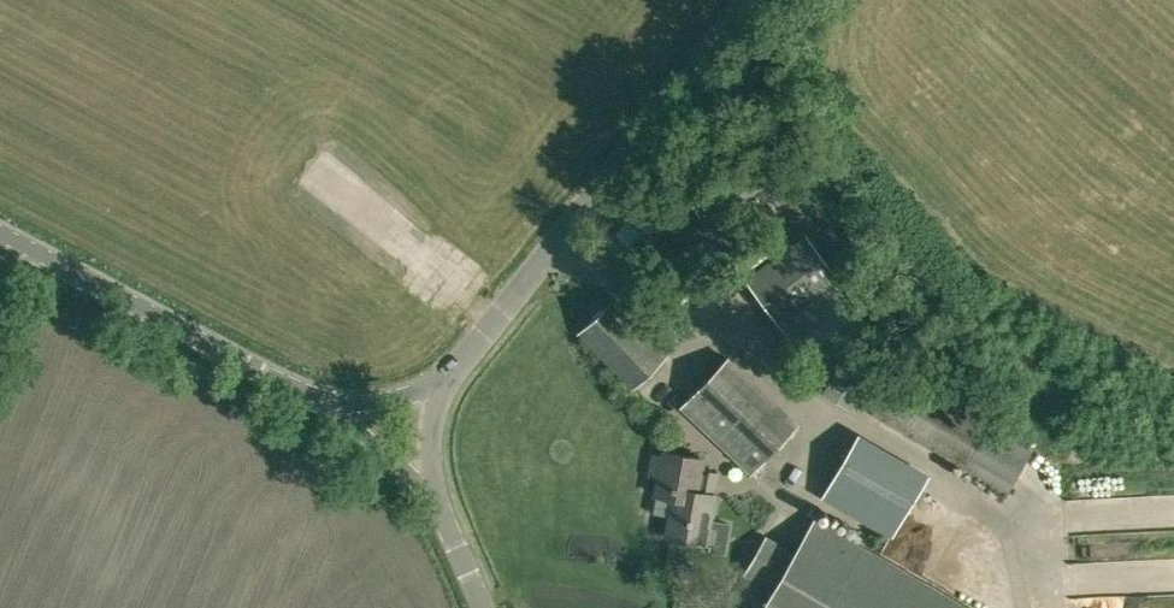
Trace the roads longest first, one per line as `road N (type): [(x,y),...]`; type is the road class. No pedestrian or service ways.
road 1 (tertiary): [(440,392),(756,0)]
road 2 (tertiary): [(327,406),(0,234)]
road 3 (tertiary): [(442,511),(327,406)]
road 4 (tertiary): [(442,511),(433,444),(440,392)]

